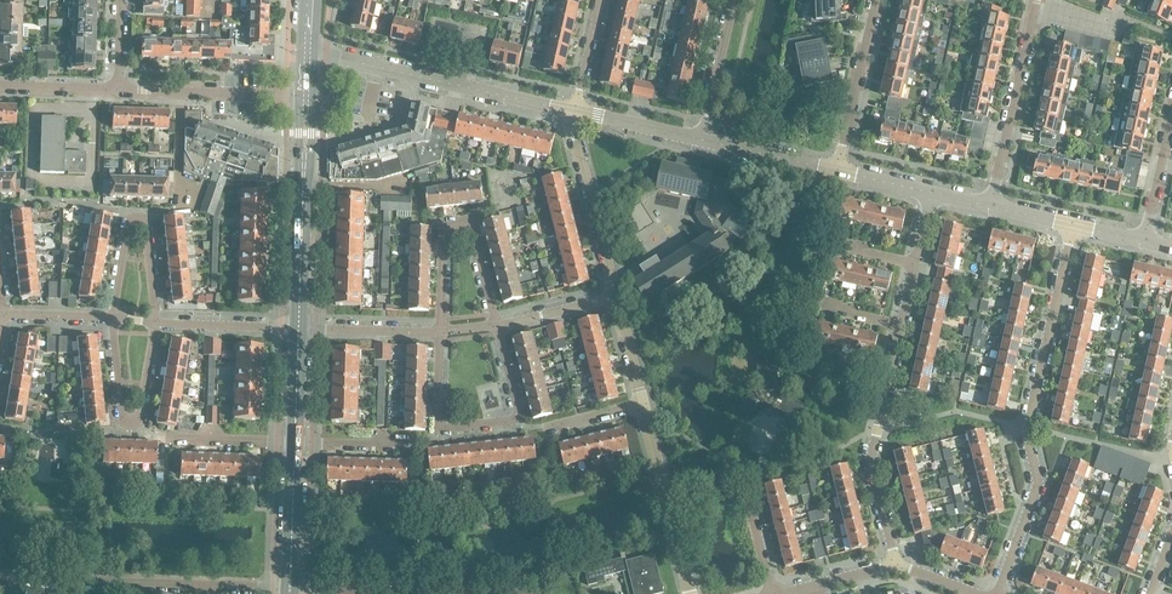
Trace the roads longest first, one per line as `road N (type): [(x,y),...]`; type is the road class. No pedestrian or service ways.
road 1 (residential): [(999,593),(1037,492),(1026,426),(1073,224)]
road 2 (residential): [(441,331),(439,440),(523,427),(497,326)]
road 3 (residential): [(579,113),(325,57)]
road 4 (residential): [(899,565),(874,459),(901,323)]
road 5 (residential): [(497,326),(471,222),(447,225),(441,331)]
road 6 (tertiary): [(300,328),(308,94)]
road 7 (residential): [(114,317),(123,424),(140,425),(155,323)]
road 8 (residential): [(155,323),(149,227),(140,219),(126,235),(114,317)]
road 9 (residential): [(990,205),(1038,0)]
road 10 (residential): [(687,593),(642,405)]
road 11 (residential): [(615,297),(581,175),(579,113)]
road 12 (residential): [(837,170),(879,0)]
road 13 (residential): [(286,93),(116,88)]
road 14 (tertiary): [(291,593),(295,443)]
road 15 (residential): [(300,328),(155,323)]
road 16 (residential): [(703,140),(733,0)]
road 17 (residential): [(441,331),(300,328)]
road 18 (residential): [(837,170),(703,140)]
road 19 (residential): [(199,589),(66,583)]
road 20 (residential): [(1143,240),(1171,114)]
road 21 (residential): [(703,140),(579,113)]
road 22 (residential): [(615,297),(497,326)]
road 23 (residential): [(295,443),(174,437)]
road 24 (residential): [(773,593),(743,477)]

